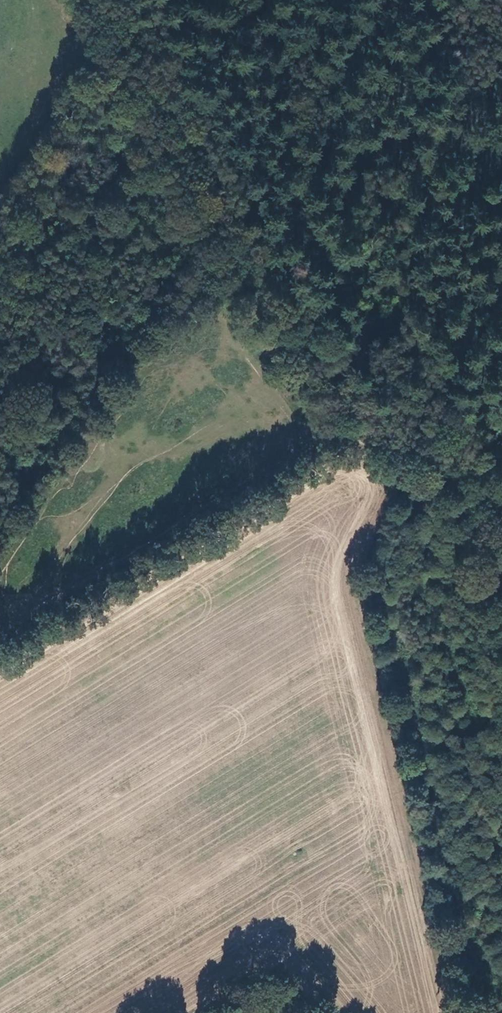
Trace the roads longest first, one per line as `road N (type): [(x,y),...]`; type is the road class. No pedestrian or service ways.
road 1 (track): [(86,0),(356,434),(428,473),(501,480)]
road 2 (track): [(356,434),(214,497),(0,635)]
road 3 (track): [(428,473),(501,641)]

